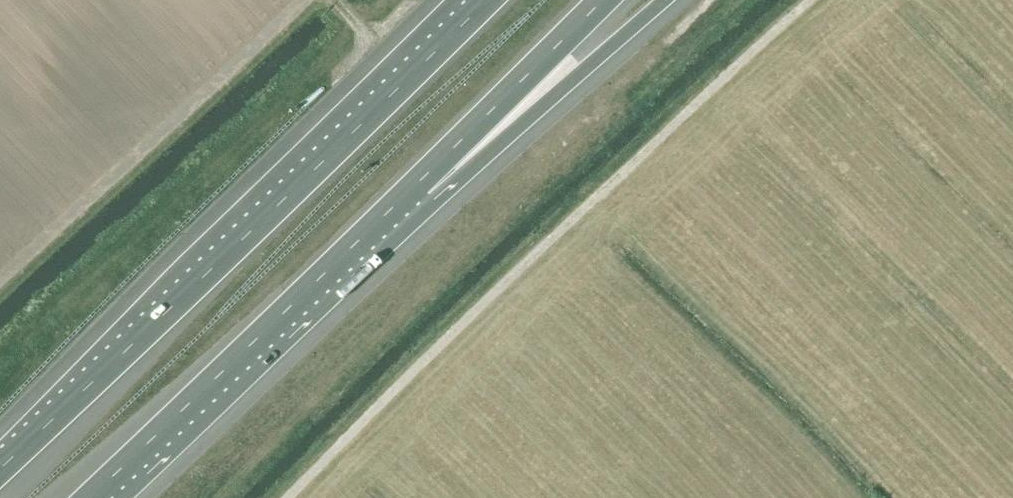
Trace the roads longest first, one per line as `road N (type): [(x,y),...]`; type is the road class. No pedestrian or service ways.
road 1 (motorway): [(486,0),(0,468)]
road 2 (motorway): [(92,497),(411,192)]
road 3 (motorway): [(411,192),(666,0)]
road 4 (motorway): [(411,192),(604,0)]

